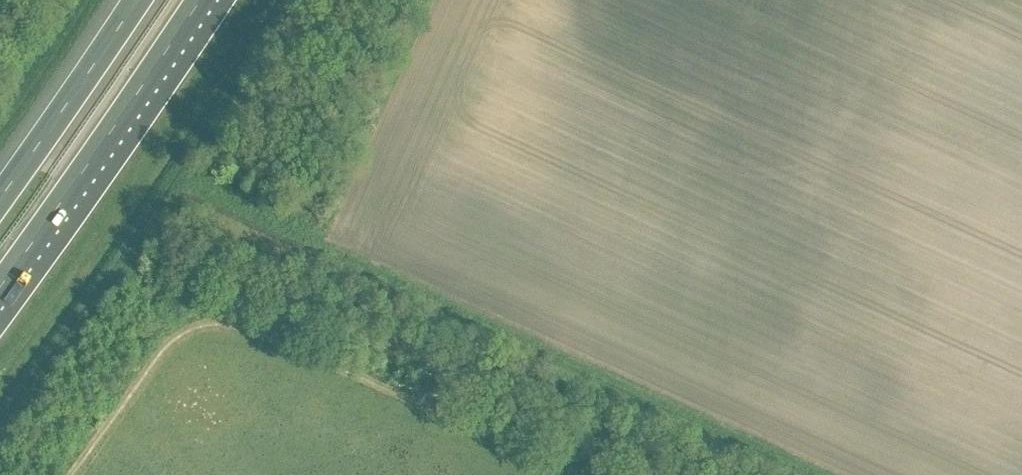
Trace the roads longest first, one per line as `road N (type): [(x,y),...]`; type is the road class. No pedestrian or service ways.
road 1 (motorway): [(0,282),(197,0)]
road 2 (motorway): [(139,0),(0,197)]

